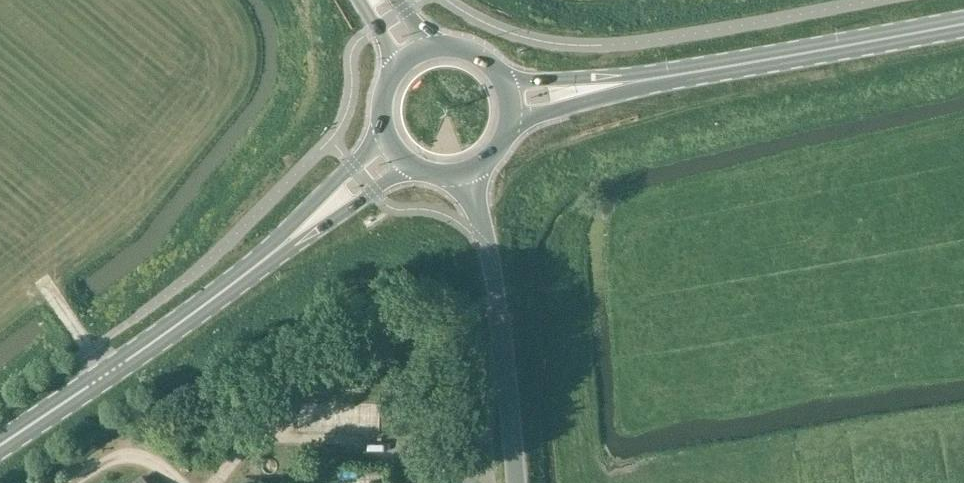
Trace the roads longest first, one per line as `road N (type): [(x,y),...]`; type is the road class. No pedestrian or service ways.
road 1 (primary): [(0,446),(299,236)]
road 2 (primary): [(620,84),(963,26)]
road 3 (tertiary): [(516,482),(496,279),(468,173)]
road 4 (primary): [(385,142),(335,183),(299,236)]
road 5 (primary): [(299,236),(406,166)]

